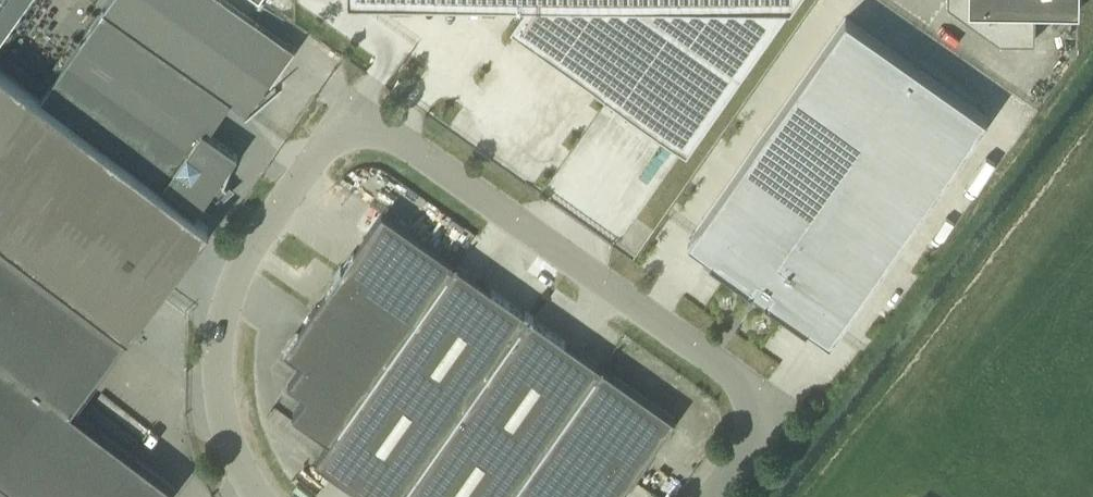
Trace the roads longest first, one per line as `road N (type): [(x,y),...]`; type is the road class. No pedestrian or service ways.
road 1 (unclassified): [(715,496),(766,435),(772,406),(754,372),(419,131),(394,122),(364,127)]
road 2 (unclassified): [(364,127),(336,146),(246,291),(234,369),(237,412),(278,496)]

